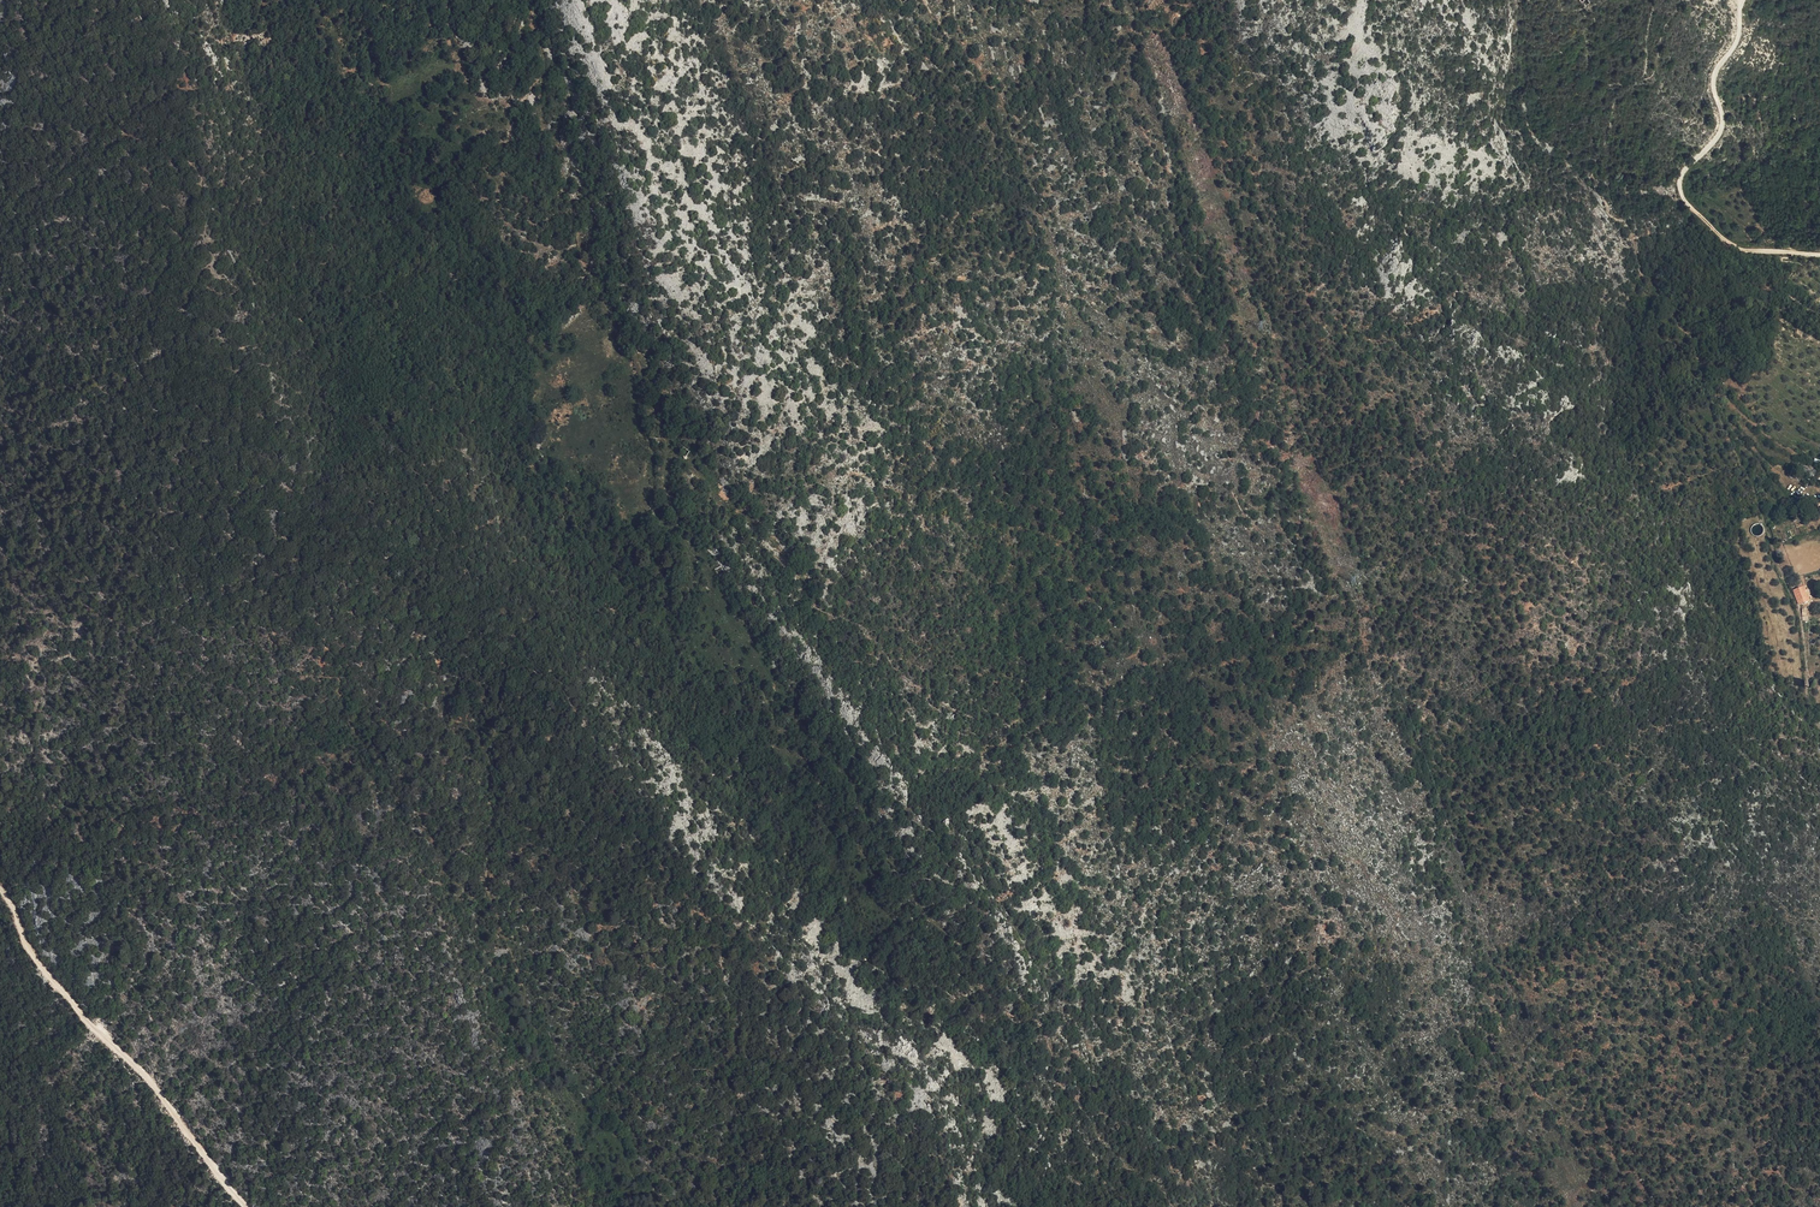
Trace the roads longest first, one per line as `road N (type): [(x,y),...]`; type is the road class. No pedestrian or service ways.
road 1 (track): [(0,886),(36,955),(90,1023),(149,1077),(252,1206)]
road 2 (track): [(1819,255),(1733,249),(1686,205),(1679,186),(1718,137),(1723,120),(1712,83),(1739,34),(1741,0)]

